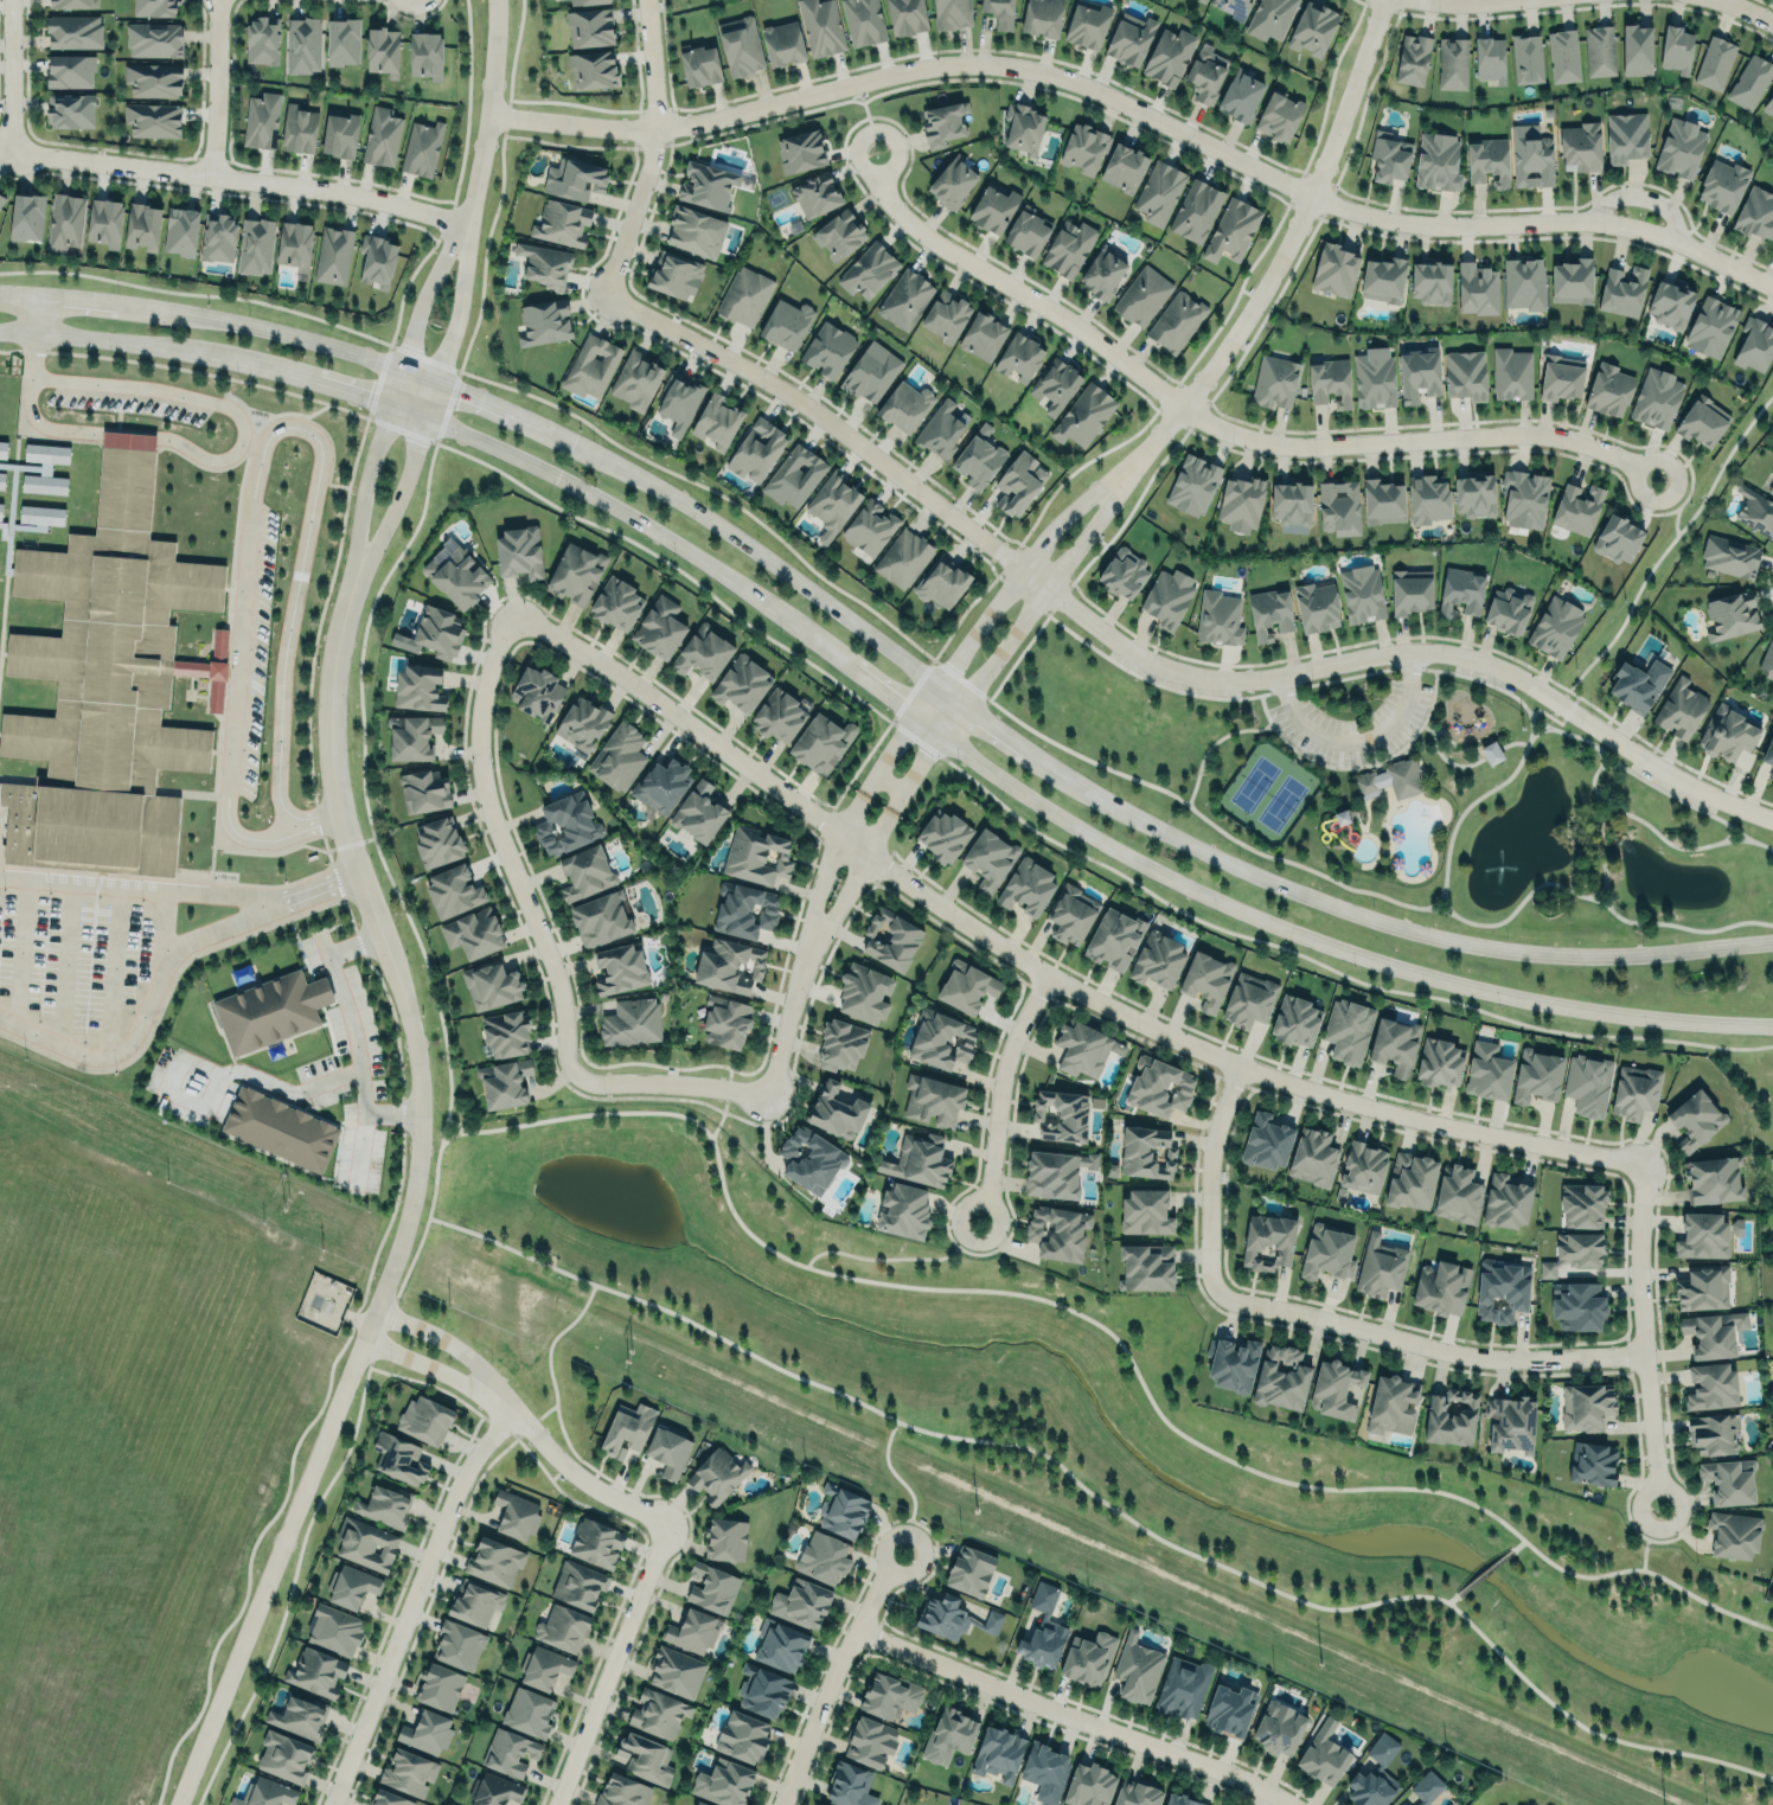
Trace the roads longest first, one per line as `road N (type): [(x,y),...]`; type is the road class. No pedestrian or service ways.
road 1 (residential): [(1772,285),(1636,228),(1592,220),(1445,225),(1350,209),(1115,97),(1003,64),(896,72),(657,128),(489,113)]
road 2 (residential): [(603,293),(801,402),(1046,589),(1166,668),(1237,681),(1408,651),(1465,658),(1529,686),(1697,788),(1772,820)]
road 3 (tertiary): [(354,582),(332,661),(328,757),(417,1051),(417,1166),(396,1256),(177,1804)]
road 4 (residential): [(511,612),(655,696),(956,916),(1142,1022),(1238,1064),(1378,1108),(1641,1163)]
road 5 (residential): [(876,151),(886,198),(915,228),(1074,322),(1210,423),(1317,447),(1541,435),(1615,453),(1659,481)]
road 6 (secondary): [(940,734),(1150,868),(1285,929),(1400,968),(1540,1001),(1772,1026)]
road 7 (secondary): [(1772,941),(1601,955),(1478,945),(1301,894),(1096,793)]
road 8 (residential): [(770,1093),(594,1081),(568,1062),(562,998),(498,833),(476,740),(492,652),(511,612)]
road 9 (residential): [(1238,1064),(1209,1183),(1210,1268),(1225,1294),(1489,1356),(1645,1352)]
road 10 (residential): [(1381,0),(1313,196),(1284,254),(1186,405),(1132,465)]
road 11 (residential): [(855,1630),(1236,1775),(1293,1804)]
road 12 (residential): [(467,222),(388,200),(206,172),(13,152)]
road 13 (secondary): [(425,417),(588,491),(811,636)]
road 14 (residential): [(518,1414),(472,1459),(452,1498),(330,1804)]
road 15 (residential): [(1132,465),(1051,531),(910,712),(862,792)]
road 16 (residential): [(890,809),(1107,512),(1132,465)]
road 17 (secondary): [(934,680),(730,531),(603,454)]
road 18 (residential): [(1641,1163),(1639,1248),(1660,1508)]
road 19 (residential): [(554,1804),(670,1522)]
road 20 (residential): [(646,0),(657,128),(642,193),(603,293)]
road 21 (residential): [(779,1804),(825,1688),(902,1553)]
road 22 (secondary): [(0,329),(159,345),(269,367)]
road 23 (residential): [(1049,974),(1004,1073),(980,1220)]
road 24 (secondary): [(403,366),(171,308)]
road 25 (tertiary): [(467,222),(500,49),(500,0)]
road 26 (residential): [(670,1522),(574,1470),(495,1393)]
road 27 (secondary): [(1096,793),(934,680)]
road 28 (secondary): [(603,454),(436,380)]
road 29 (tertiary): [(390,404),(363,492),(354,582)]
road 30 (tertiary): [(354,582),(425,417)]
road 31 (residential): [(206,172),(217,0)]
road 32 (secondary): [(171,308),(0,292)]
road 33 (secondary): [(811,636),(940,734)]
road 34 (tertiary): [(436,380),(456,319),(467,222)]
road 35 (residential): [(812,939),(770,1093)]
road 36 (tertiary): [(467,222),(420,308),(403,366)]
road 37 (residential): [(862,792),(814,904),(812,939)]
road 38 (residential): [(13,152),(11,0)]
road 39 (residential): [(812,939),(890,809)]
road 40 (residential): [(495,1393),(465,1350),(376,1310)]
road 41 (residential): [(363,1339),(495,1393)]
road 42 (secondary): [(269,367),(390,404)]
road 43 (residential): [(1681,242),(1668,209),(1650,199),(1618,197),(1592,220)]

